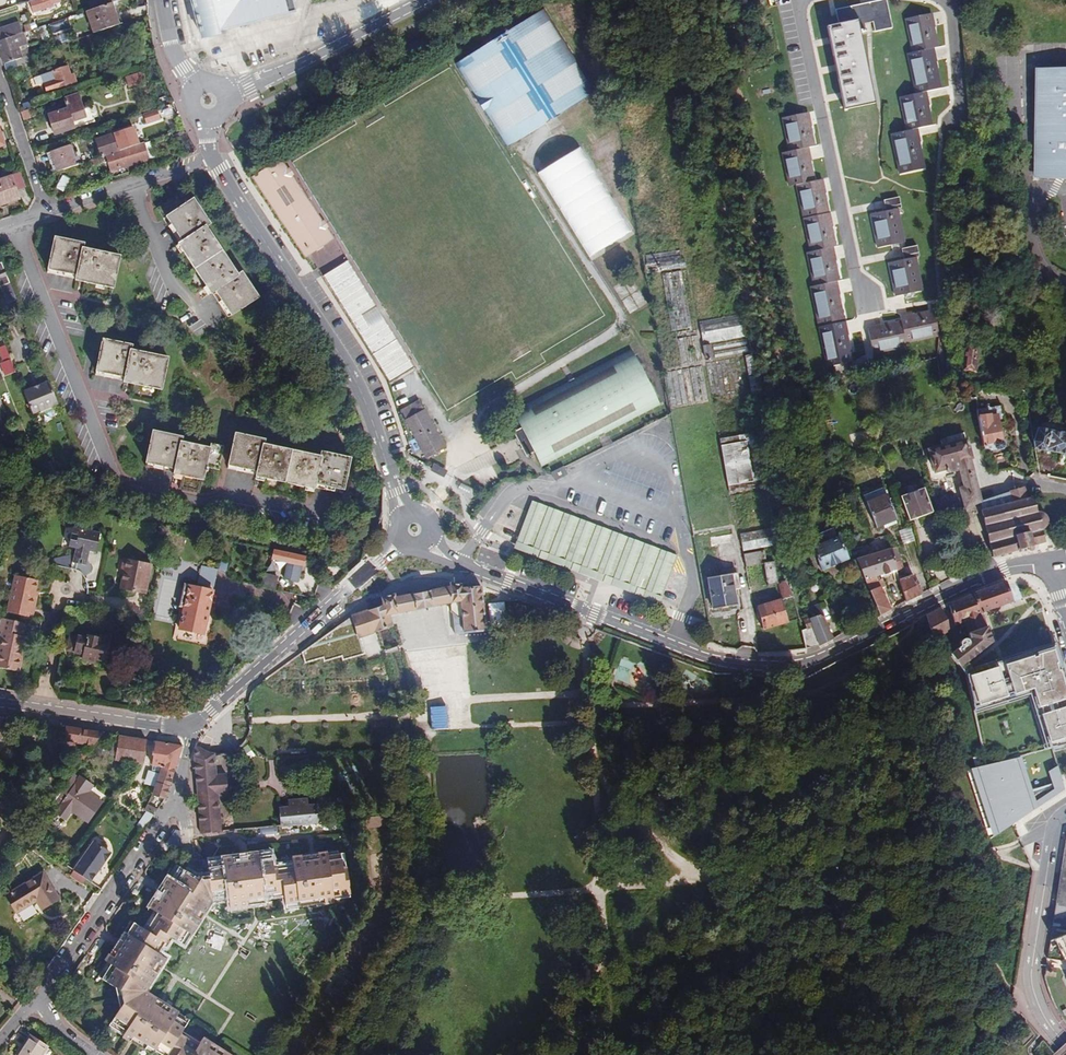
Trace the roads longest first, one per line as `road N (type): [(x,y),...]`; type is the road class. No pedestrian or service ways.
road 1 (unclassified): [(1050,566),(1004,570),(834,655),(754,667),(710,660),(598,618),(448,559),(424,539)]
road 2 (secondary): [(212,158),(347,365),(409,516)]
road 3 (residential): [(191,723),(180,797),(36,1005)]
road 4 (secondary): [(191,723),(403,539)]
road 5 (residential): [(1065,814),(1053,830),(1031,970),(1042,1012),(1065,1045)]
road 6 (secondary): [(209,101),(426,0)]
road 7 (secondary): [(0,702),(153,726),(191,723)]
road 8 (residential): [(47,213),(212,158)]
road 9 (residential): [(0,82),(47,213)]

